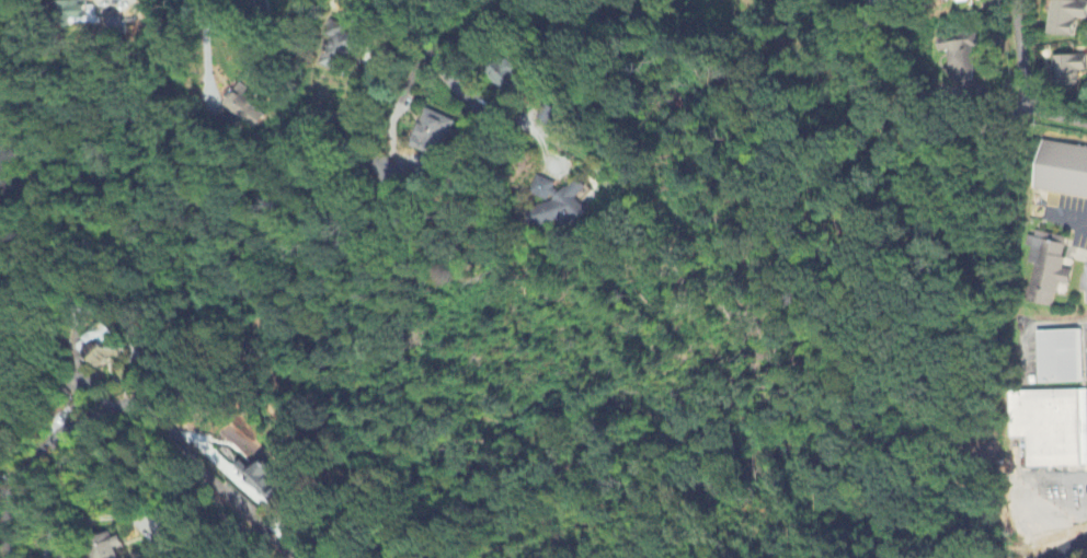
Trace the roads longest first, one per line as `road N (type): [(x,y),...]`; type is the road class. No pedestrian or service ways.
road 1 (residential): [(300,557),(222,491),(152,410),(131,406),(65,431),(24,467),(5,500),(7,557)]
road 2 (residential): [(385,0),(466,83),(547,129)]
road 3 (residential): [(1009,0),(1025,101),(1086,124)]

